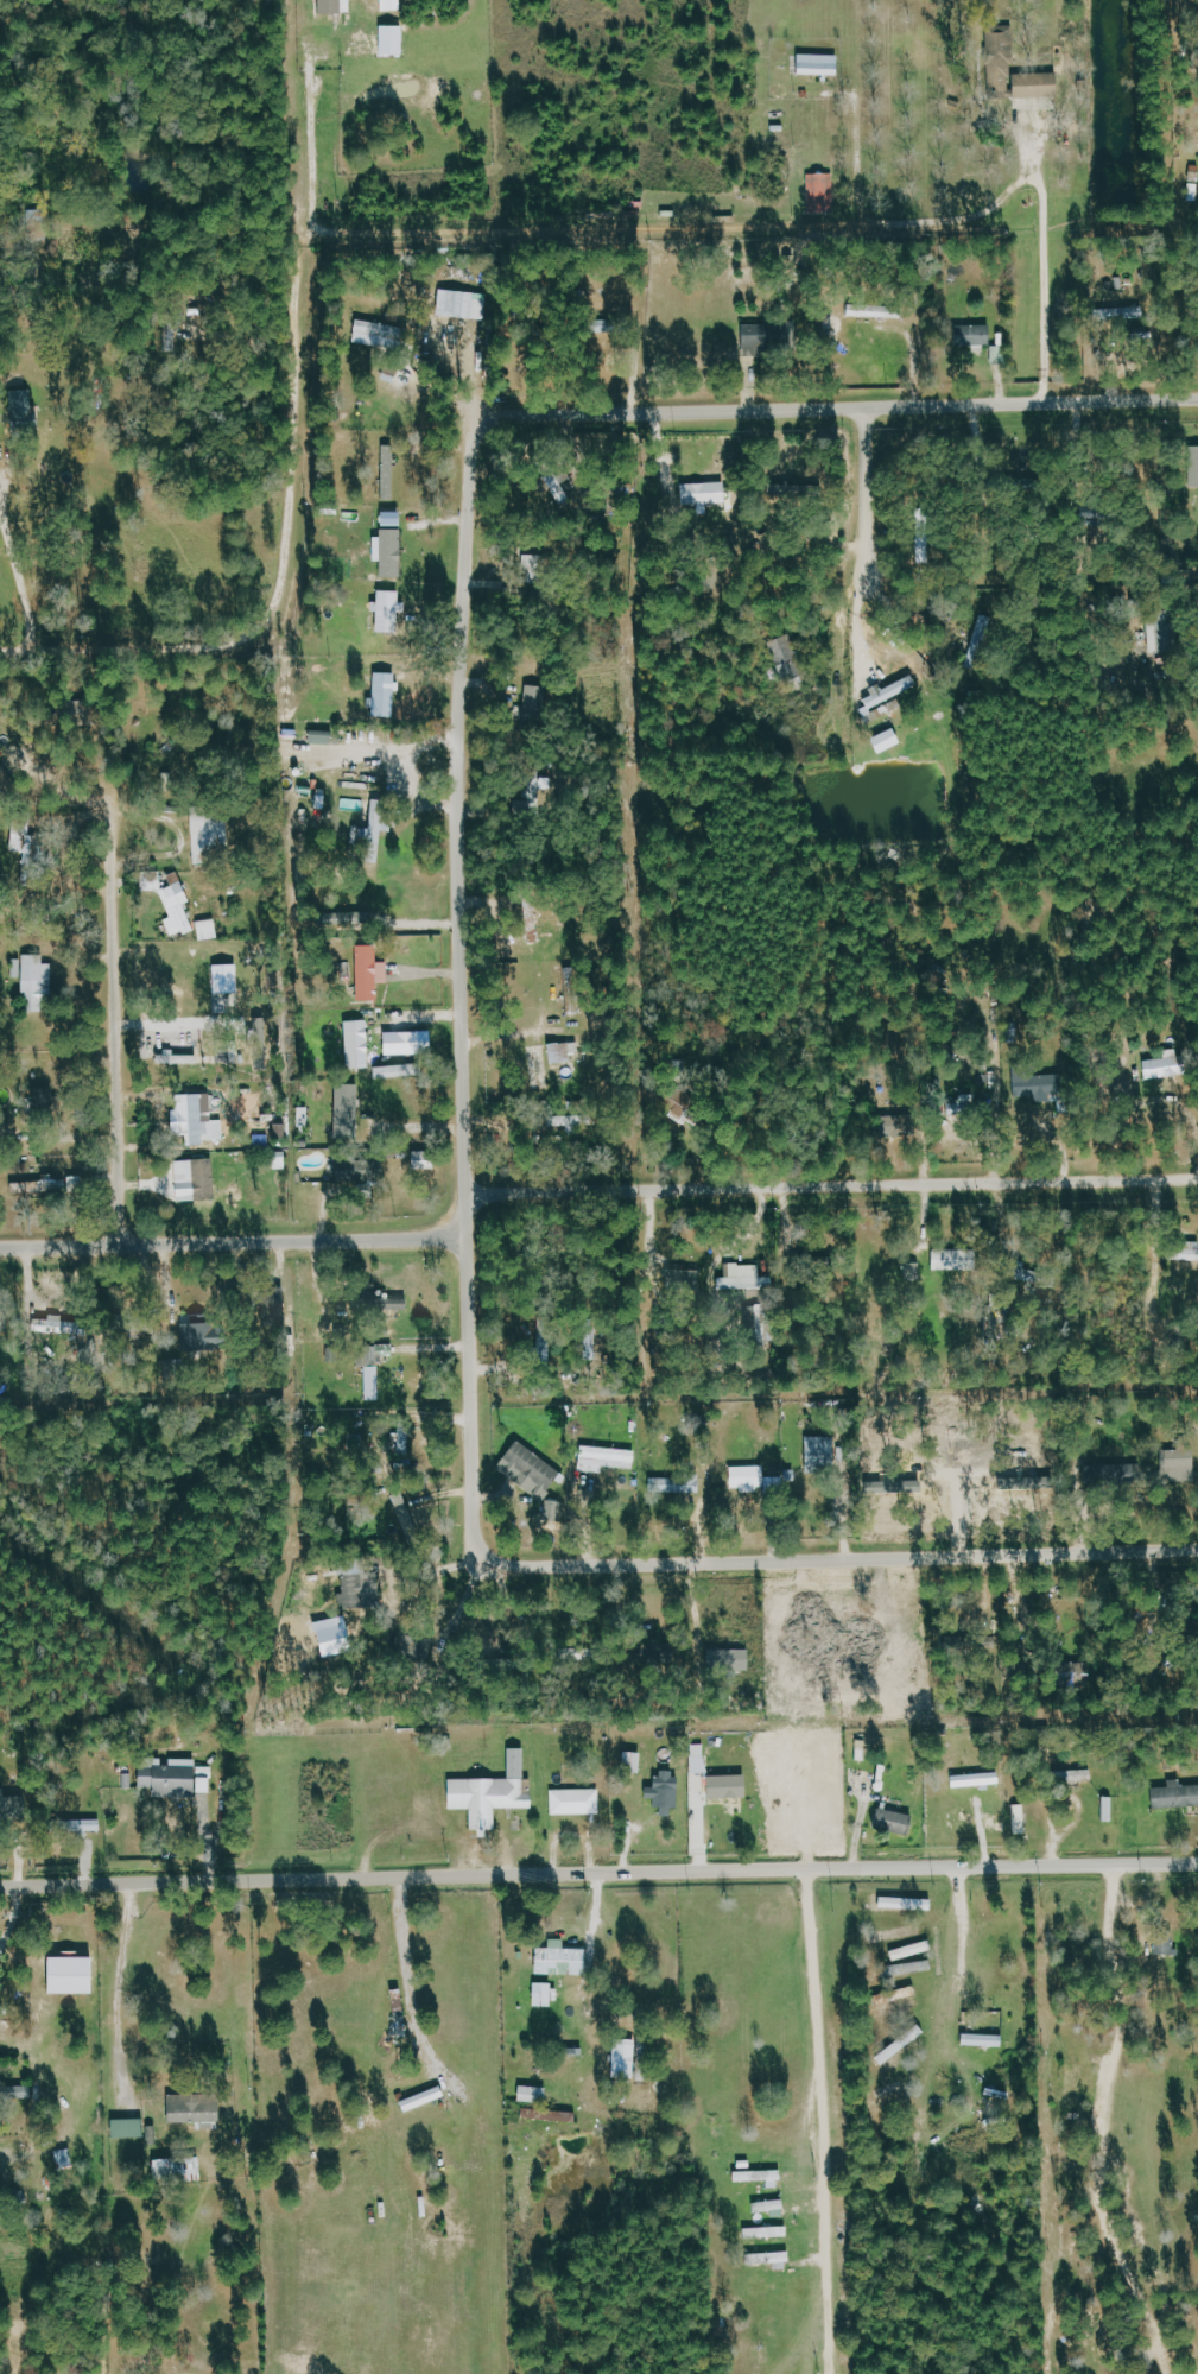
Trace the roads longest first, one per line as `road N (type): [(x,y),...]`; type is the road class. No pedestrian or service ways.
road 1 (residential): [(1197,1551),(499,1570),(487,1563),(475,1536),(459,874),(475,452),(488,423),(1197,398)]
road 2 (residential): [(64,651),(215,648),(253,637),(274,613),(291,540),(304,247),(321,229),(991,209)]
road 3 (tertiary): [(0,1887),(1197,1864)]
road 4 (residential): [(1197,1179),(469,1196)]
road 5 (residential): [(470,1239),(0,1250)]
road 6 (residential): [(120,1247),(112,797)]
road 7 (residential): [(1048,401),(1046,192),(1037,182),(1020,184),(991,209)]
road 8 (residential): [(869,406),(869,584)]

